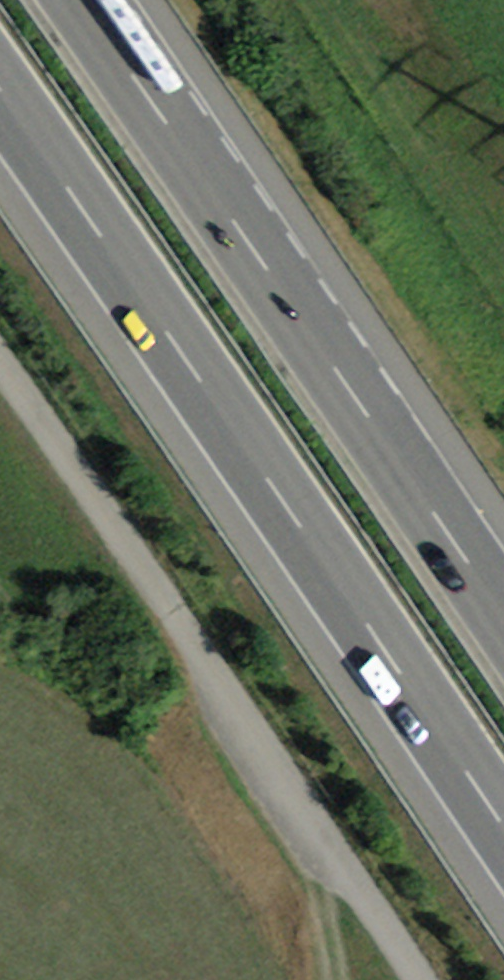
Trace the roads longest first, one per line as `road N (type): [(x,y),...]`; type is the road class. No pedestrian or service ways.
road 1 (motorway): [(0,92),(503,840)]
road 2 (motorway): [(503,636),(75,0)]
road 3 (unclassified): [(0,359),(417,979)]

